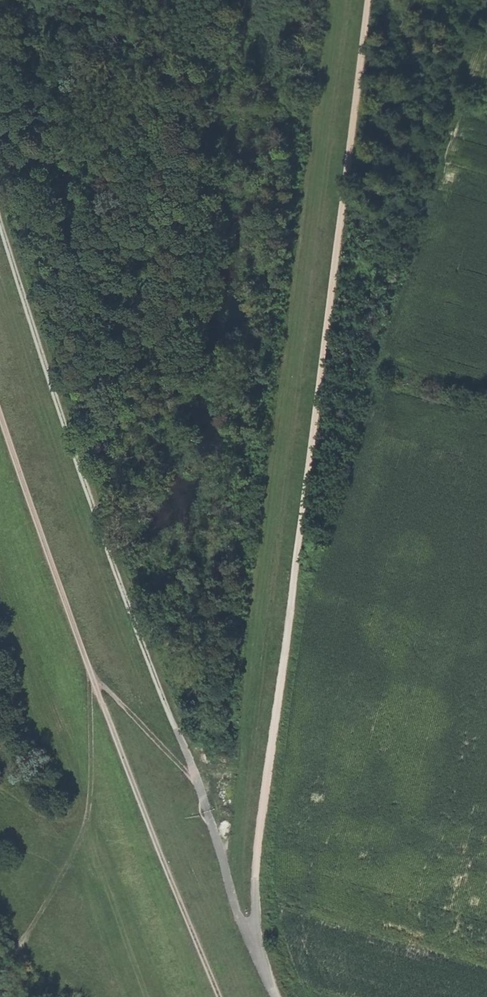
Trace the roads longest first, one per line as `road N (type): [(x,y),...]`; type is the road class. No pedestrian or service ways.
road 1 (track): [(371,0),(258,848),(257,951)]
road 2 (track): [(277,996),(237,911),(201,786),(54,403),(0,229)]
road 3 (track): [(0,400),(100,696),(219,996)]

